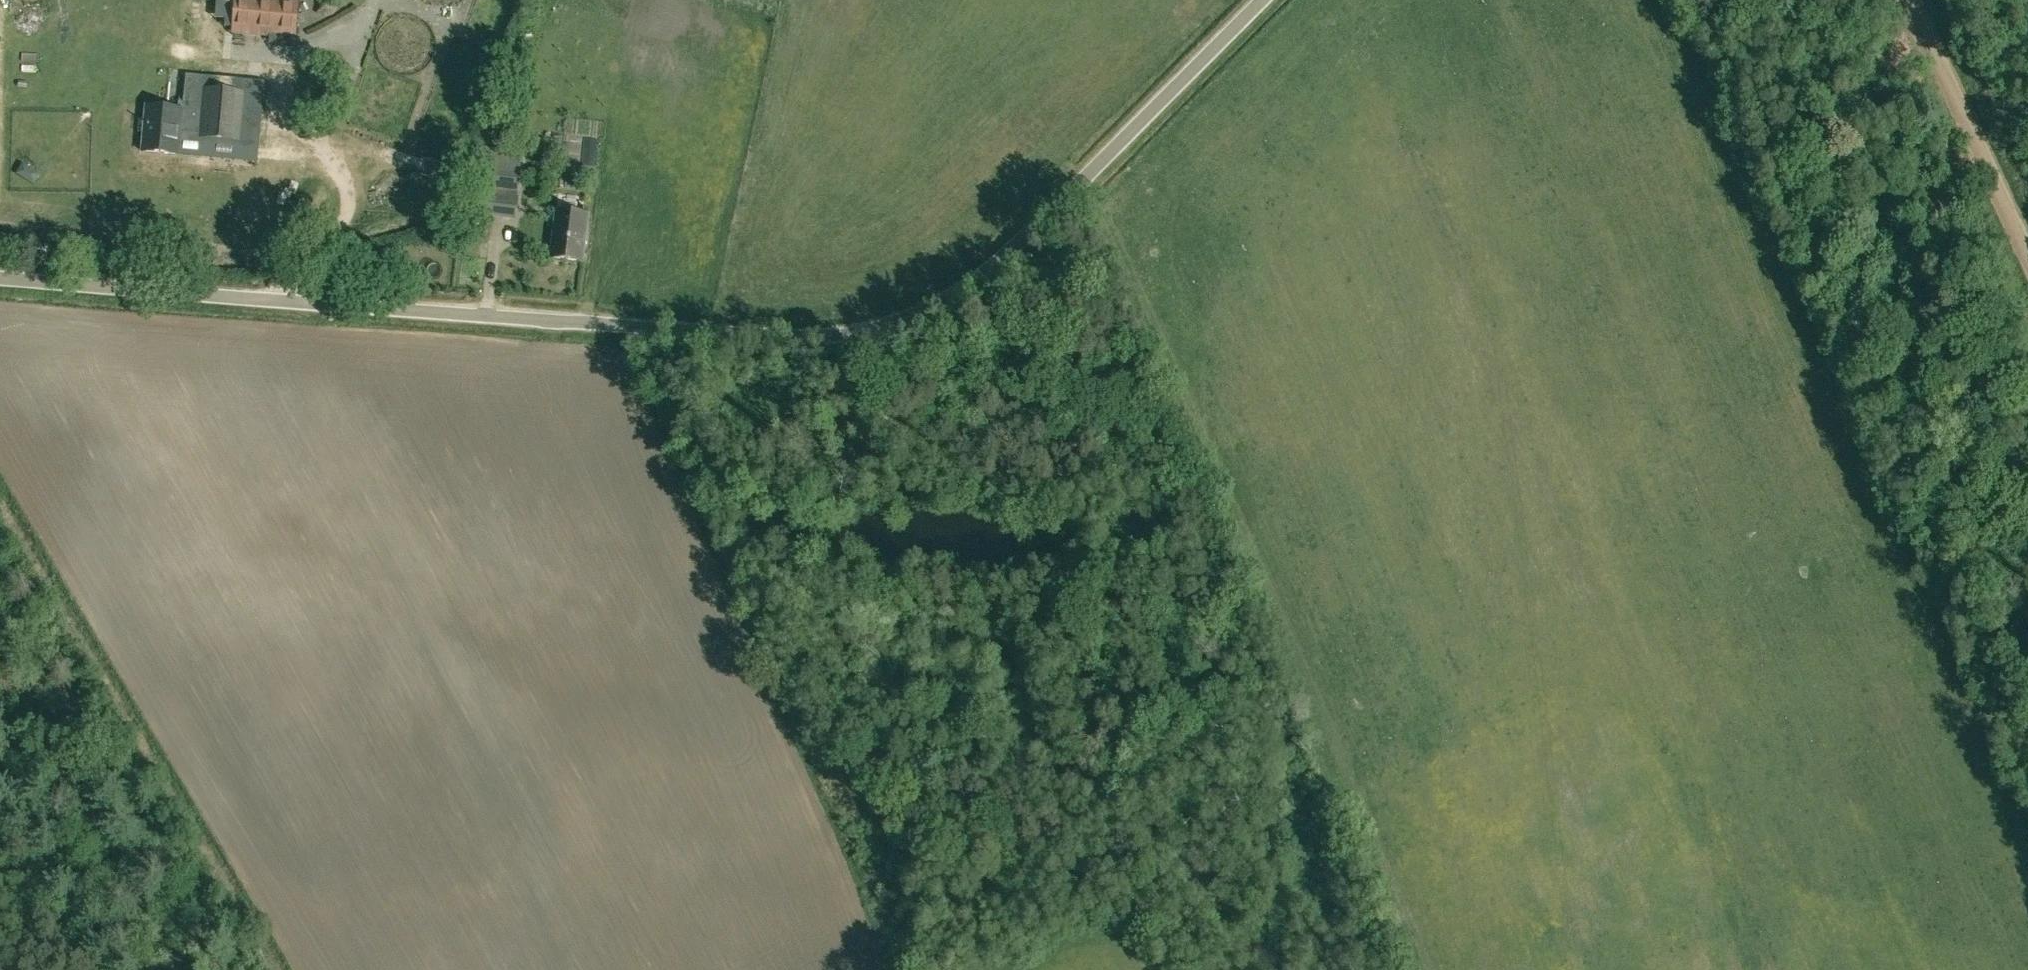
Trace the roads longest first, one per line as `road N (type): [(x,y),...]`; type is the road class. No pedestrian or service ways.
road 1 (unclassified): [(0,277),(774,335),(864,331),(933,305),(989,269),(1258,0)]
road 2 (track): [(0,658),(181,969)]
road 3 (track): [(1923,0),(2027,246)]

